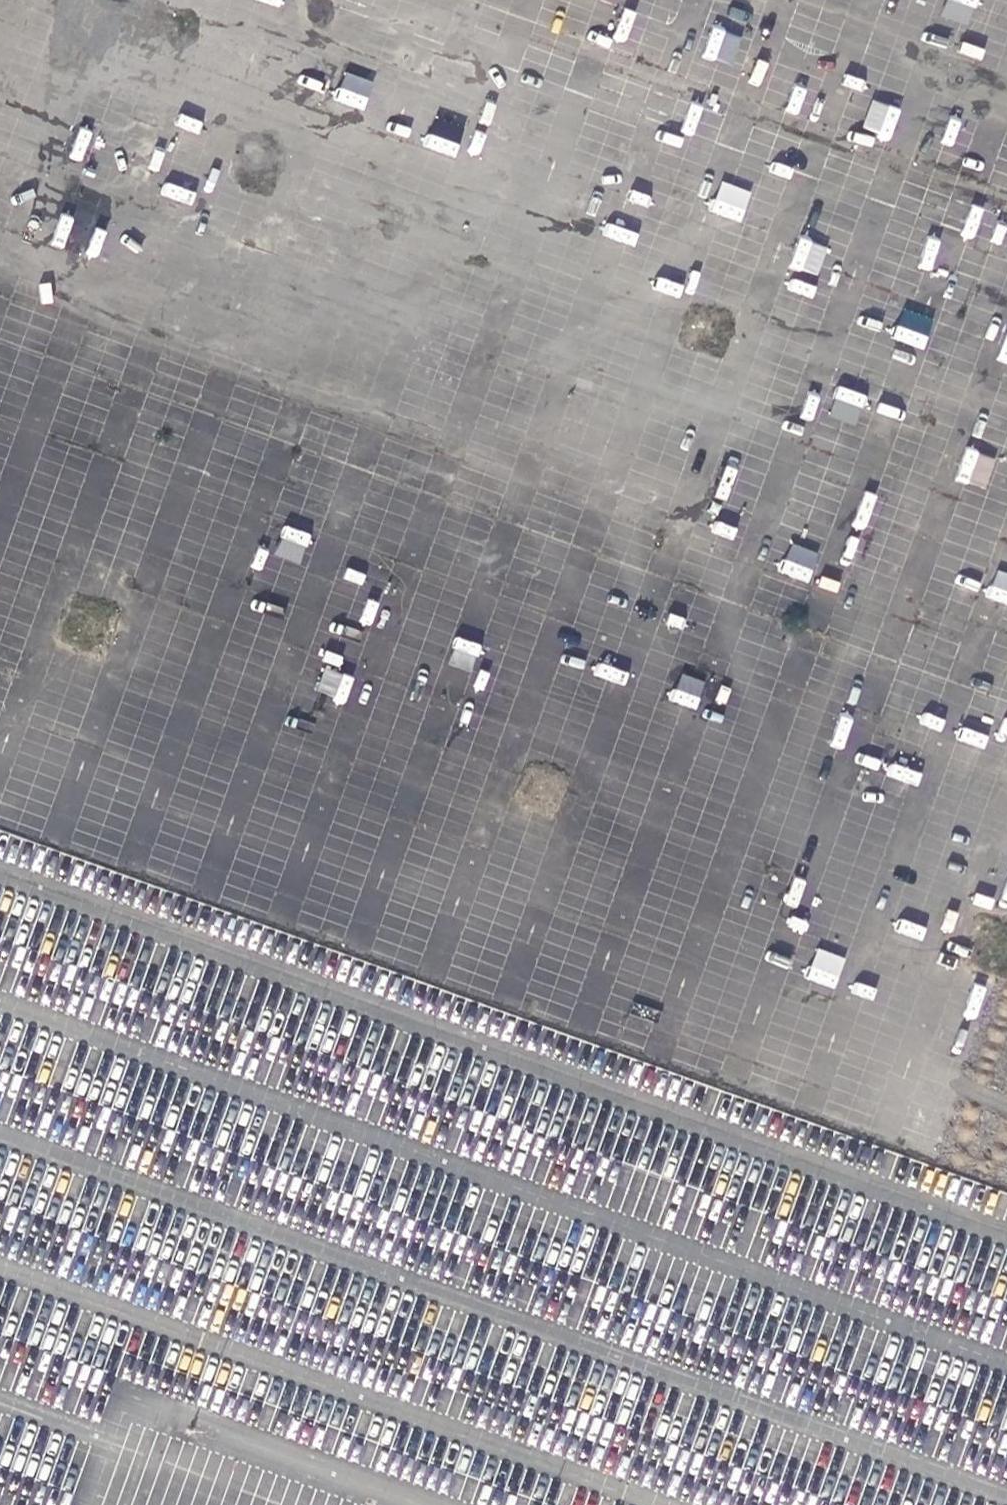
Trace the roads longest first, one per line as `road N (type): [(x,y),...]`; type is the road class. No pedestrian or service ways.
road 1 (residential): [(0,341),(625,545)]
road 2 (residential): [(625,545),(832,0)]
road 3 (residential): [(625,545),(1006,669)]

